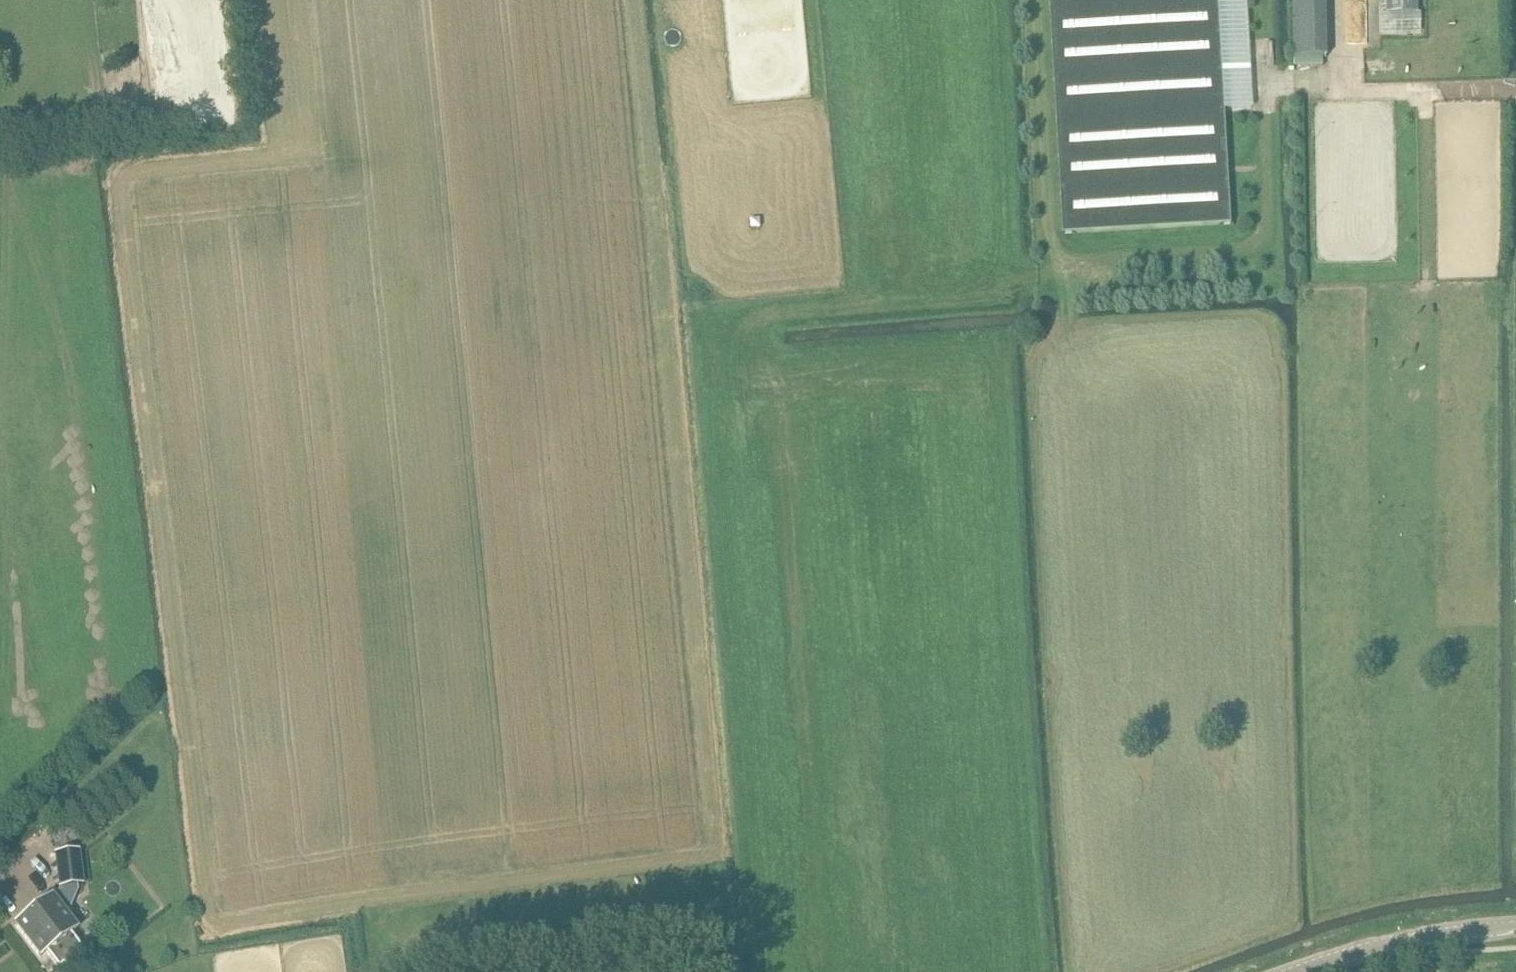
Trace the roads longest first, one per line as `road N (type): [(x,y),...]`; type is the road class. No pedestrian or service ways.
road 1 (residential): [(1315,971),(1363,954),(1515,931)]

